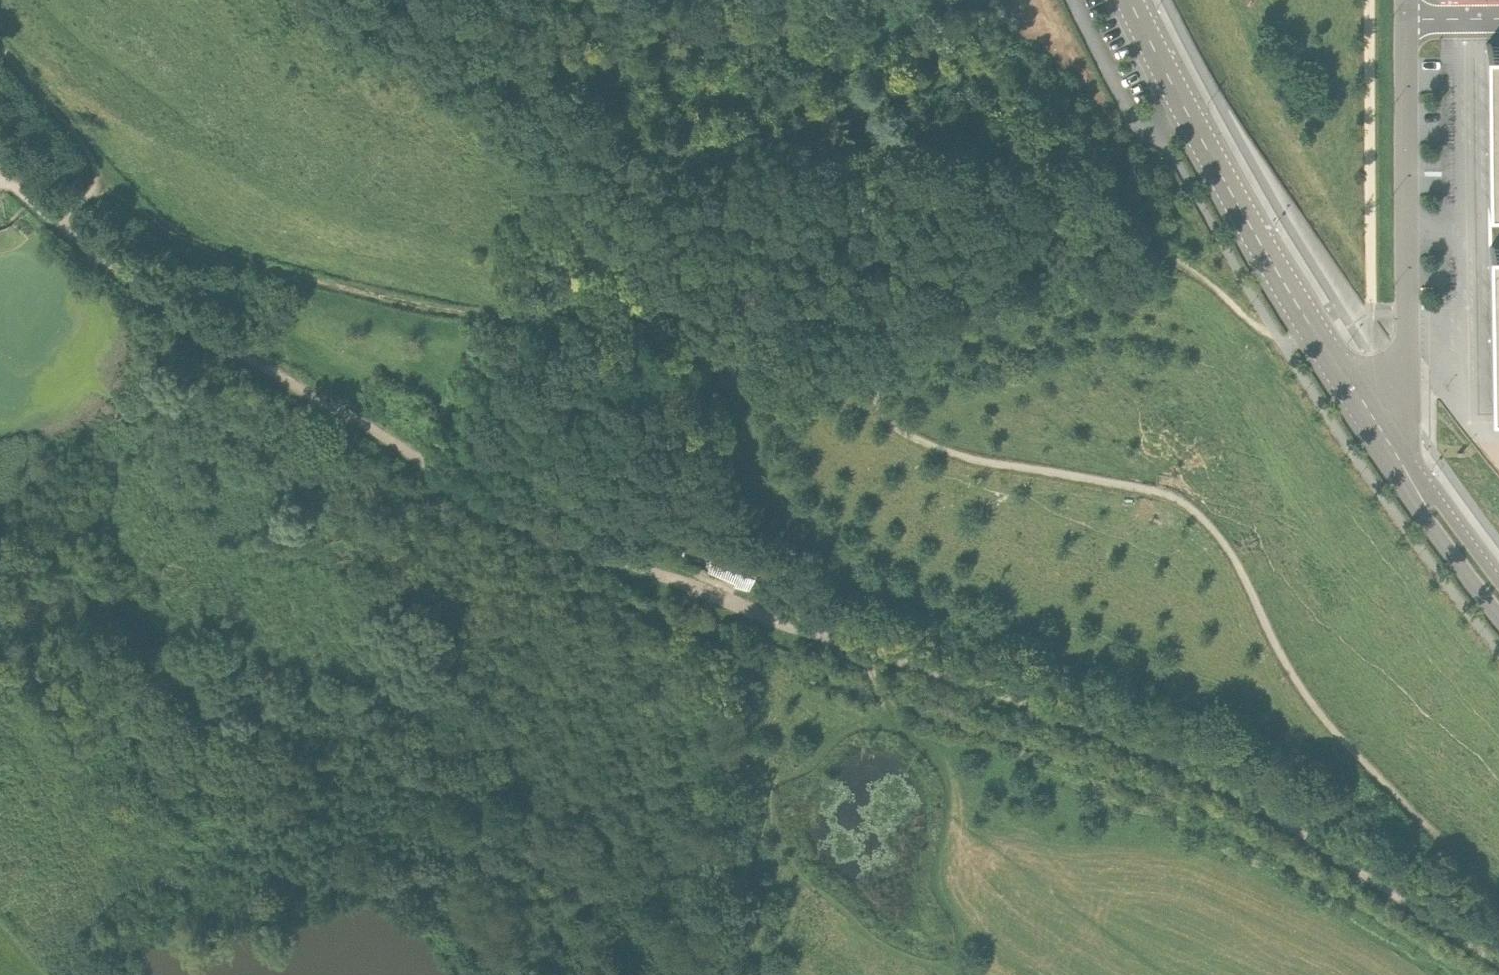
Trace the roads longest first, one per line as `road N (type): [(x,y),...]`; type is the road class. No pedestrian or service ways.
road 1 (track): [(1498,961),(1309,837),(1140,748),(745,607),(547,523),(276,375),(20,188),(0,182)]
road 2 (tertiary): [(1363,397),(1206,149),(1130,0)]
road 3 (unclassified): [(1407,0),(1407,335),(1392,373),(1363,397)]
road 4 (tertiary): [(1399,453),(1420,505),(1498,606)]
road 5 (tertiary): [(1498,567),(1399,453)]

